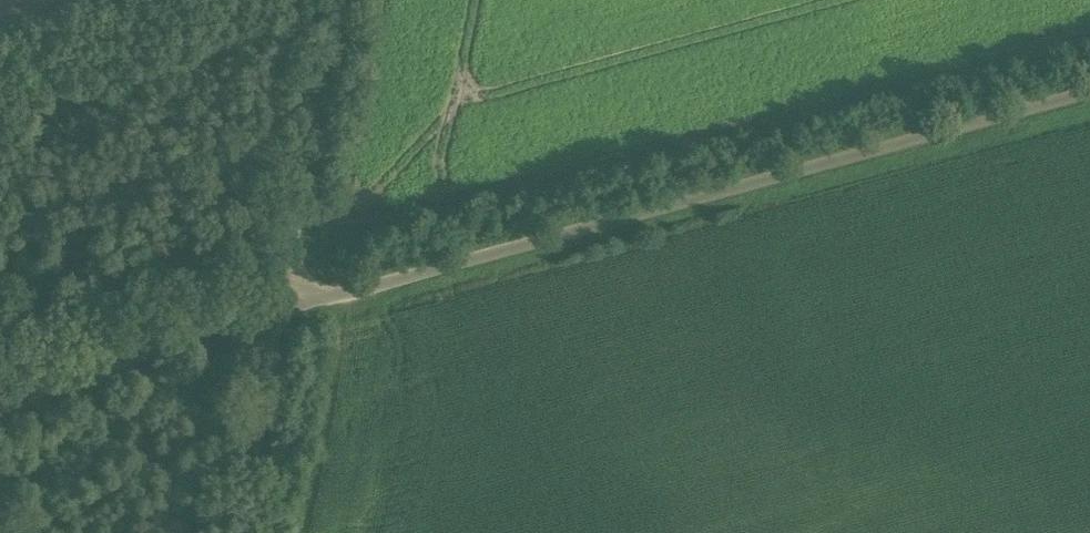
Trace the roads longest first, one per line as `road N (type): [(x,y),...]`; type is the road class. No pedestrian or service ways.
road 1 (unclassified): [(311,293),(1089,86)]
road 2 (unclassified): [(0,399),(101,357),(311,293)]
road 3 (unclassified): [(352,0),(311,293)]
road 4 (unclassified): [(260,532),(311,293)]

